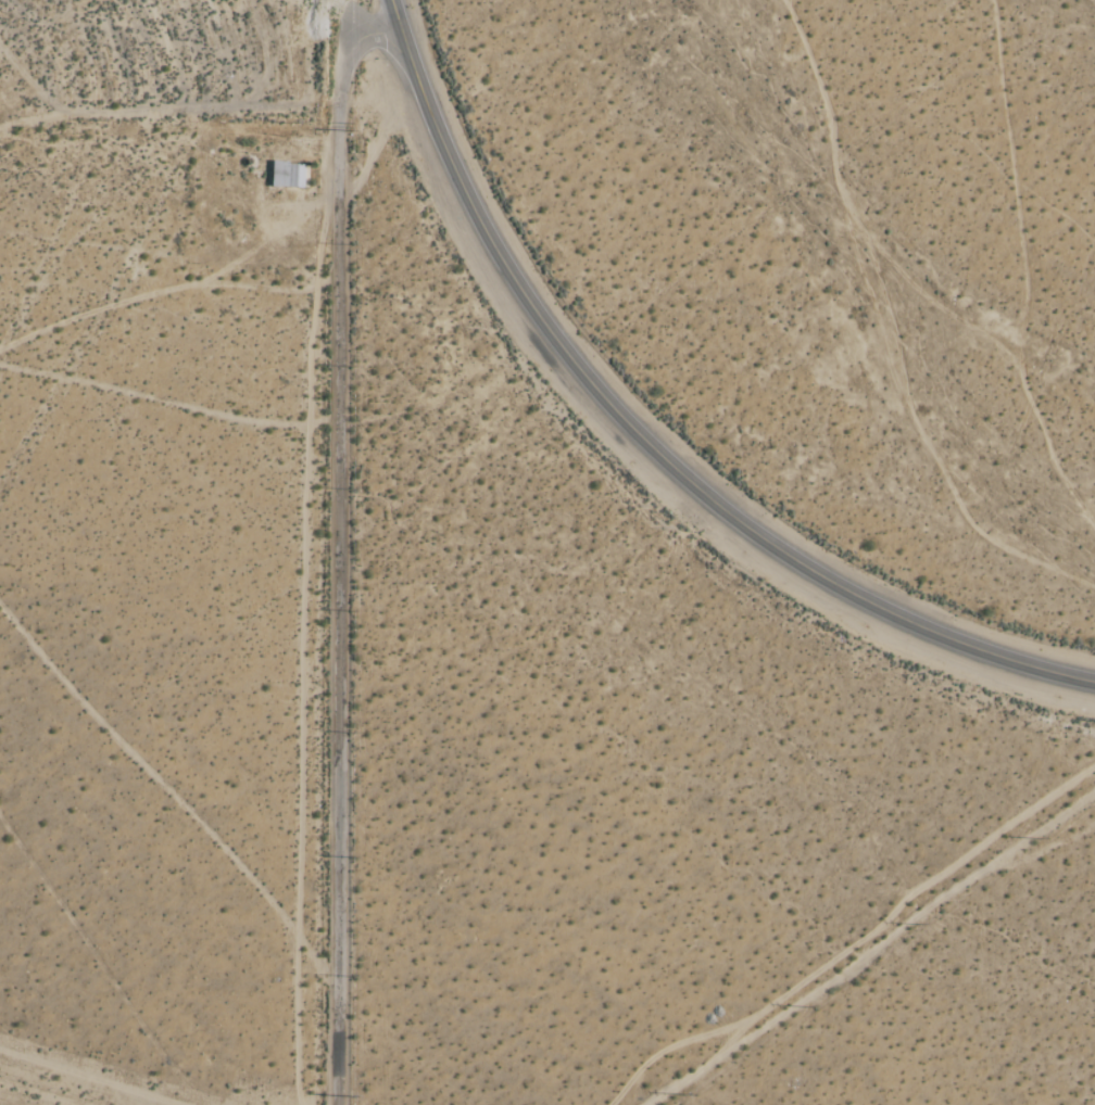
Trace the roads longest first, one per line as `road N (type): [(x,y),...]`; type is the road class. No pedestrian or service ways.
road 1 (residential): [(340,1104),(341,66),(354,43),(391,23)]
road 2 (secondary): [(1094,684),(948,639),(825,581),(646,445),(509,272),(438,136),(387,0)]

